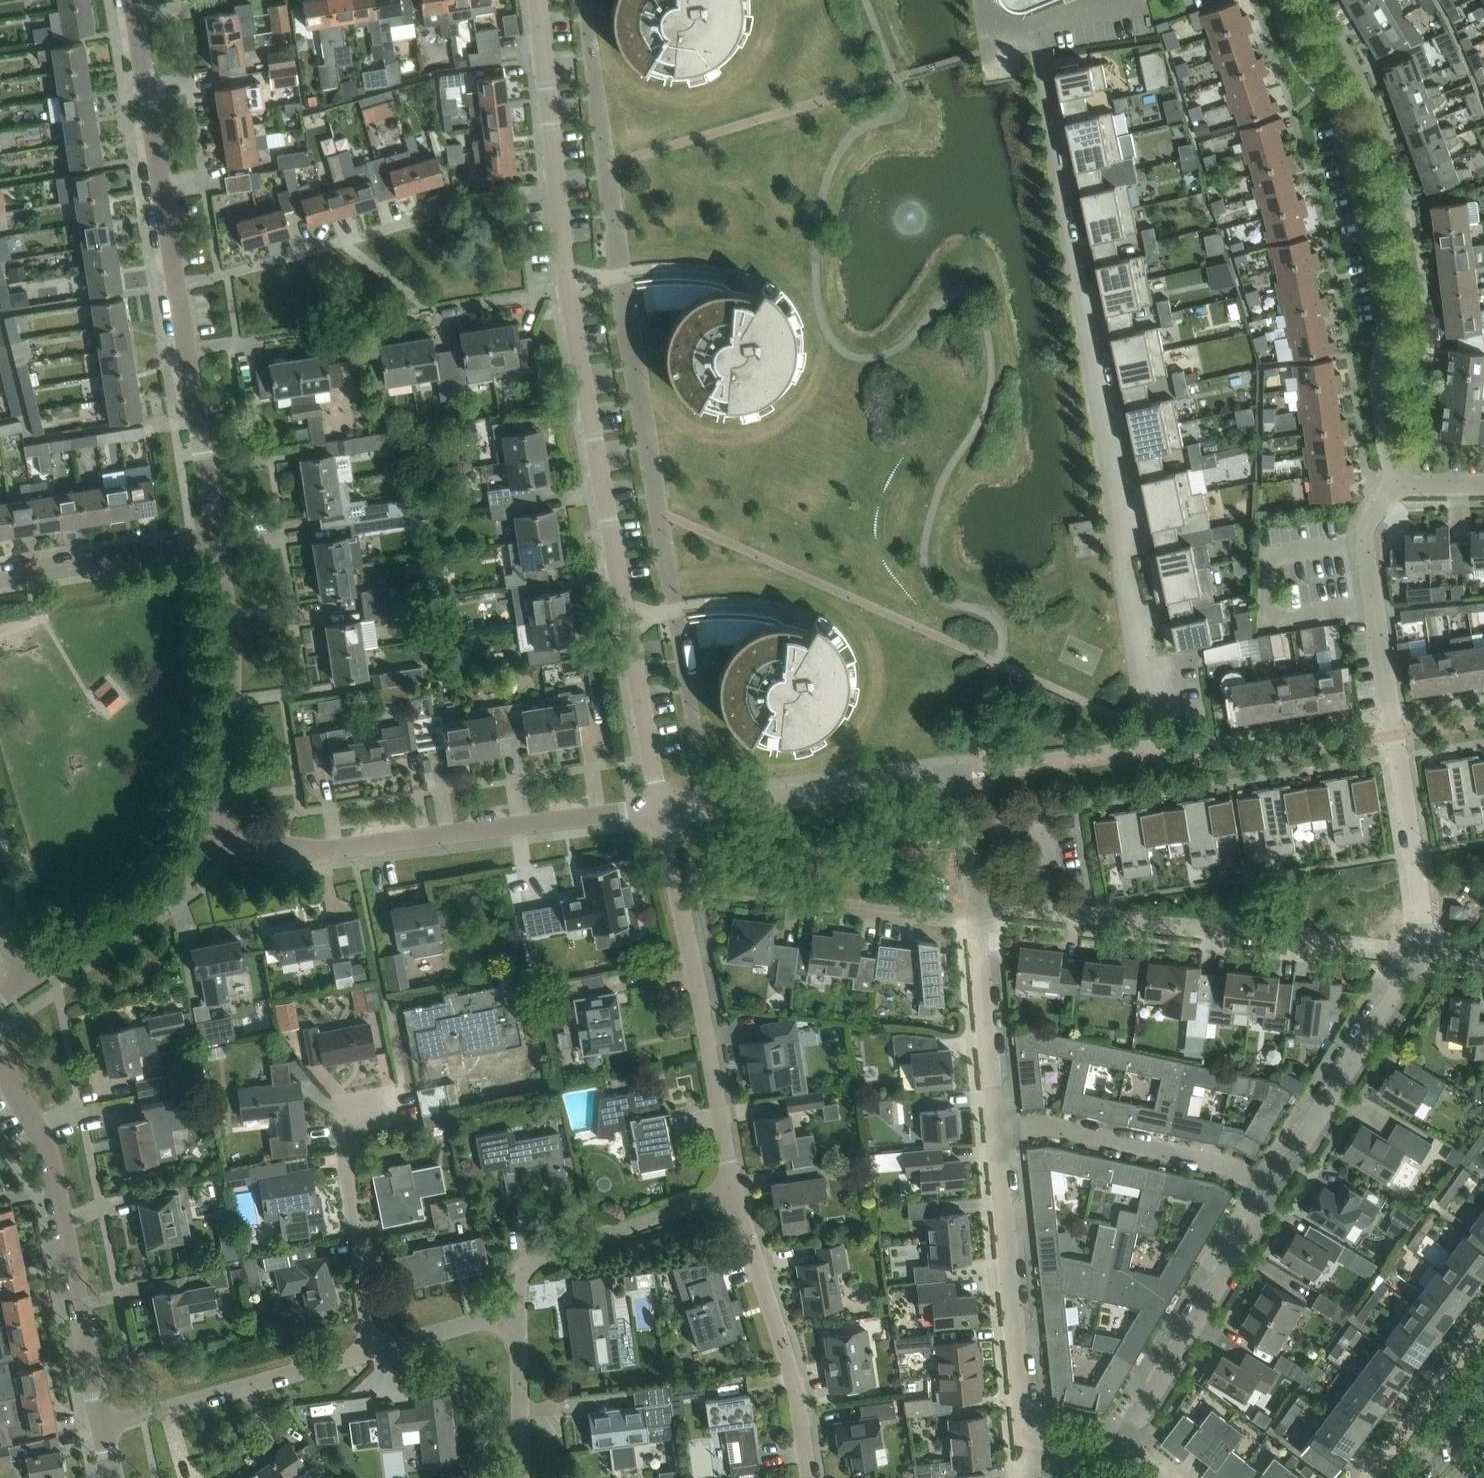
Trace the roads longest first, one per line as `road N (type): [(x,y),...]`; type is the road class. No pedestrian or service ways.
road 1 (residential): [(535,0),(566,290),(658,809)]
road 2 (residential): [(1038,29),(1126,524),(1123,564),(1156,723)]
road 3 (residential): [(216,542),(133,0)]
road 4 (residential): [(1396,484),(1377,365),(1386,291),(1336,101),(1303,65),(1279,0)]
road 5 (residential): [(1415,952),(1423,922),(1363,540),(1367,520),(1396,484)]
road 6 (residential): [(213,833),(326,853),(658,809)]
road 7 (residential): [(1415,952),(974,903)]
road 8 (residential): [(1120,1452),(1025,1433),(999,1128)]
road 9 (residential): [(731,1191),(658,809)]
road 10 (residential): [(102,1425),(45,1141),(0,1064)]
road 11 (residential): [(658,809),(959,778)]
road 12 (residential): [(815,1477),(796,1364),(731,1191)]
road 13 (residential): [(1120,1452),(1270,1193)]
road 14 (residential): [(213,833),(230,686),(216,542)]
road 15 (residential): [(375,1351),(347,1141),(355,1119),(402,1106)]
road 16 (residential): [(999,1128),(1039,1125),(1223,1165),(1270,1193)]
road 17 (residential): [(102,1425),(375,1351)]
road 18 (residential): [(1270,1193),(1415,952)]
road 19 (residential): [(517,1321),(528,1263),(731,1191)]
road 20 (residential): [(30,981),(191,872),(213,833)]
road 21 (residential): [(999,1128),(974,903)]
road 22 (residential): [(0,578),(216,542)]
road 23 (residential): [(521,1477),(517,1321)]
road 24 (residential): [(375,1351),(517,1321)]
road 25 (residential): [(1483,1375),(1406,1477)]
road 26 (residential): [(974,903),(959,778)]

